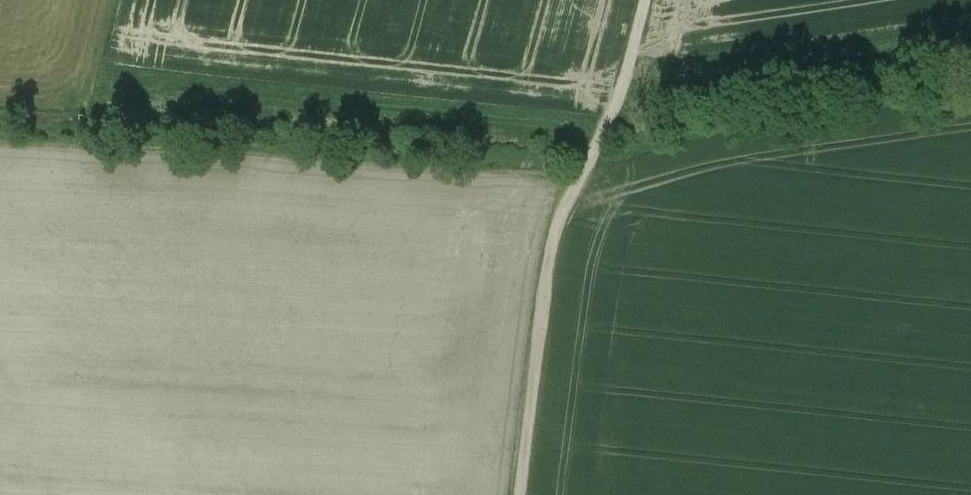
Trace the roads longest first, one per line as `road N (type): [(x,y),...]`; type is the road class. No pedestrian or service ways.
road 1 (track): [(647,0),(624,90),(569,187),(523,494)]

